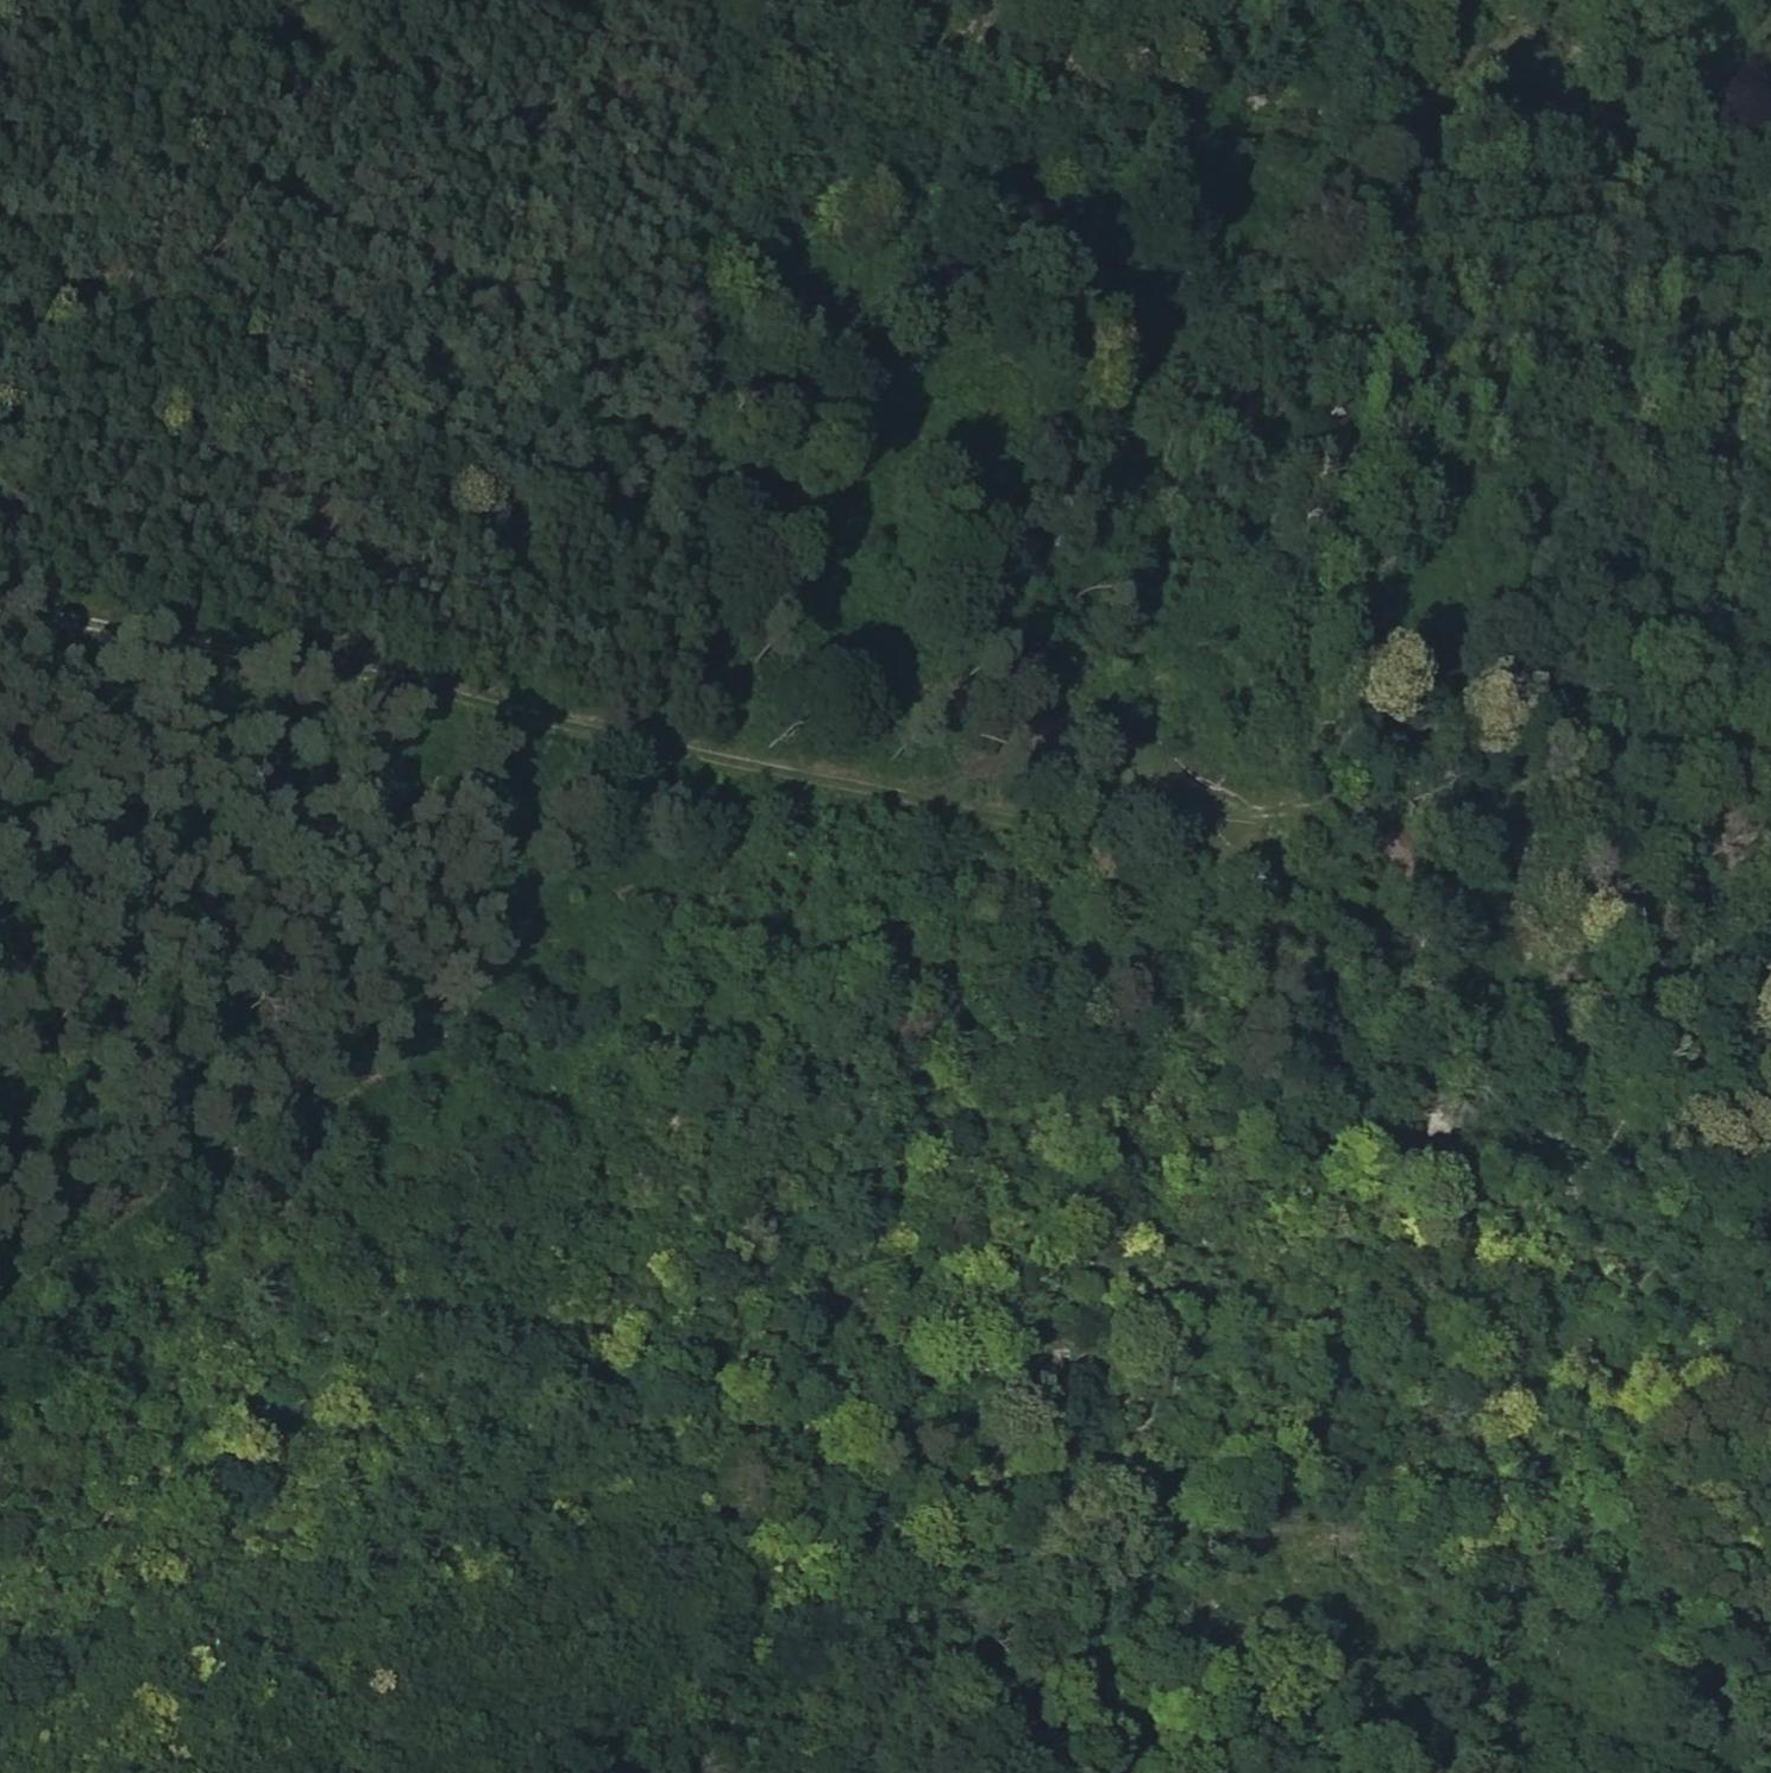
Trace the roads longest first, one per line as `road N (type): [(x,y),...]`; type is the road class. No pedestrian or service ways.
road 1 (track): [(0,604),(998,822),(1048,825),(1099,784),(1144,771),(1222,813),(1290,807)]
road 2 (track): [(743,762),(734,616),(698,553),(738,76),(708,0)]

